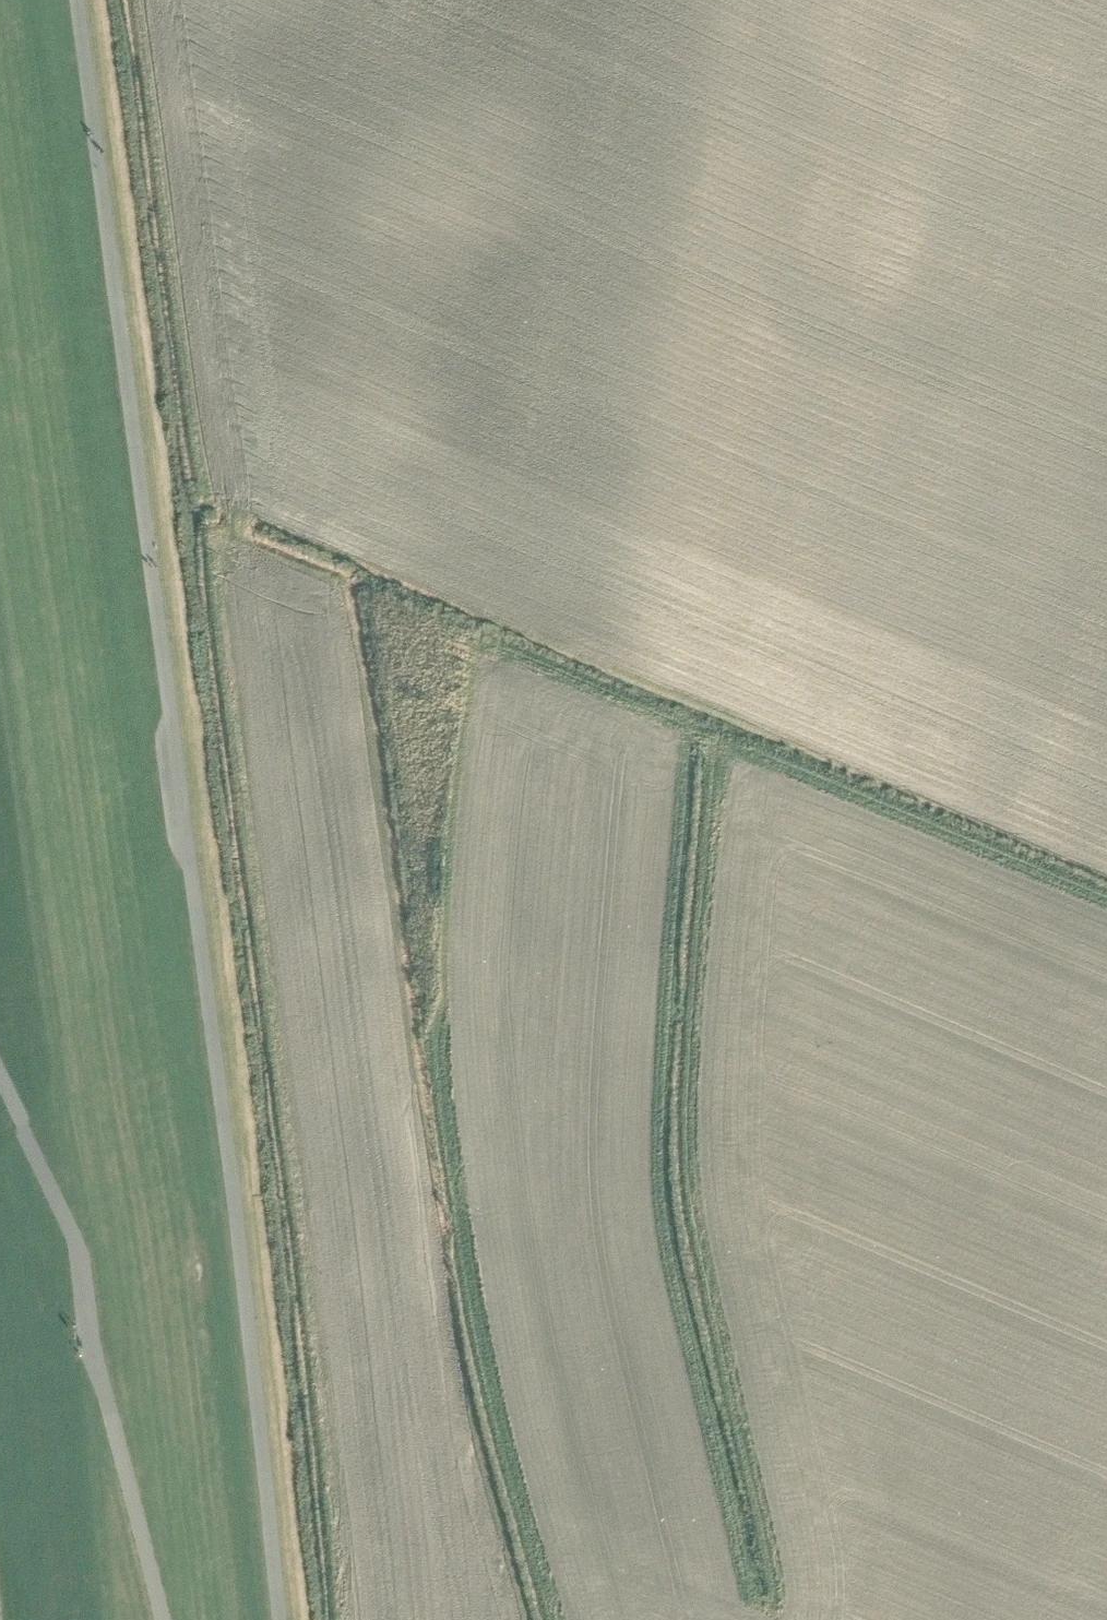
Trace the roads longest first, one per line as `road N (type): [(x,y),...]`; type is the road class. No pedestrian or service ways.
road 1 (track): [(282,1619),(255,1340),(81,0)]
road 2 (track): [(0,1081),(142,1415),(182,1619)]

